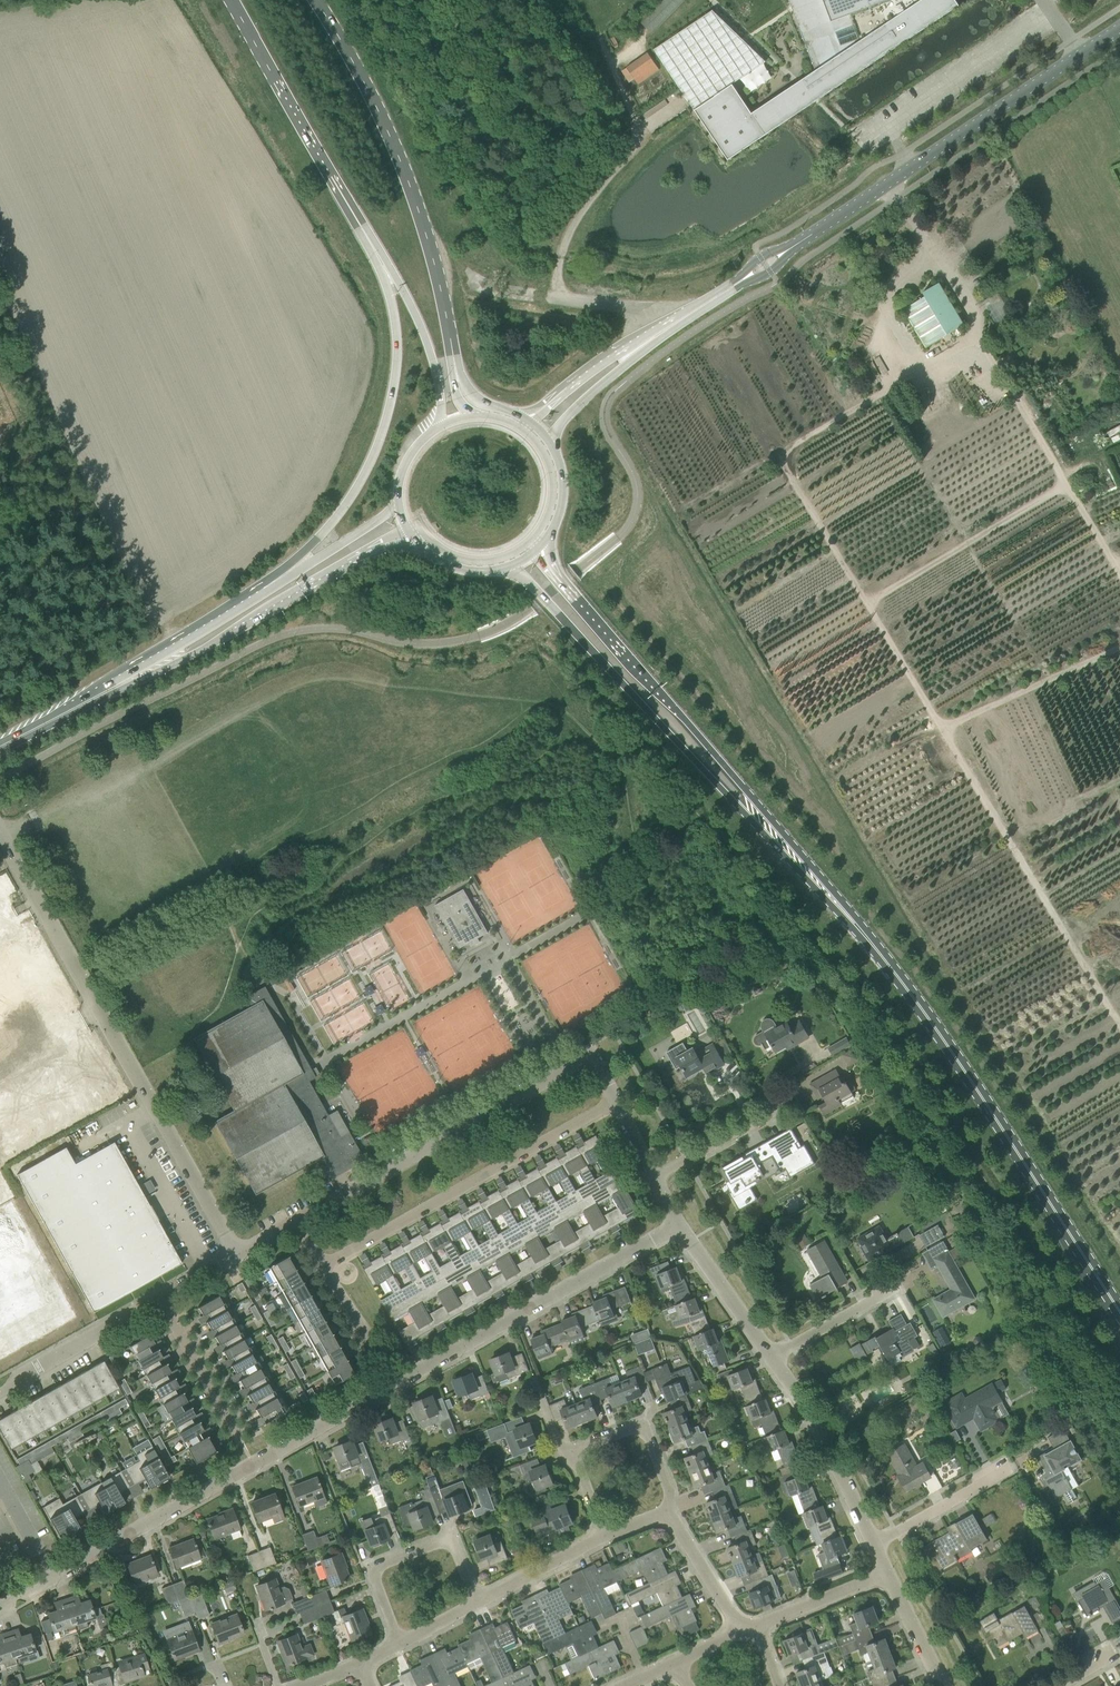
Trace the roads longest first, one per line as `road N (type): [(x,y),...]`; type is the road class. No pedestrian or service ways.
road 1 (residential): [(0,1607),(679,1225)]
road 2 (primary): [(1119,1314),(938,1031),(788,849)]
road 3 (unclassified): [(238,1256),(0,837)]
road 4 (primary): [(504,568),(526,578),(726,794),(788,849)]
road 5 (primary): [(456,367),(412,190),(317,0)]
road 6 (primary): [(788,849),(553,572),(540,545)]
road 7 (residential): [(617,1101),(595,1056),(297,1222)]
road 8 (tertiary): [(796,246),(1119,28)]
road 9 (primary): [(375,249),(397,349),(382,431),(343,510),(269,587)]
road 10 (residential): [(322,1266),(617,1101)]
road 11 (primary): [(227,0),(375,249)]
road 12 (secondary): [(155,665),(411,535)]
road 13 (residential): [(401,1638),(375,1574),(381,1562),(436,1537),(450,1539),(479,1596)]
road 14 (residential): [(874,1543),(772,1356)]
road 15 (primary): [(375,249),(423,331),(438,381),(439,427)]
road 16 (residential): [(161,1299),(0,1391)]
road 17 (residential): [(772,1356),(907,1277),(921,1260)]
road 18 (secondary): [(155,665),(0,747)]
road 19 (tertiary): [(672,328),(633,343),(526,418)]
road 20 (residential): [(673,1507),(642,1423),(568,1455)]
road 21 (tertiary): [(550,443),(572,413),(672,328)]
road 22 (residential): [(161,1299),(242,1444)]
road 23 (residential): [(772,1356),(679,1225)]
road 24 (secondary): [(399,501),(269,587)]
road 25 (residential): [(655,1177),(785,1101)]
road 26 (residential): [(874,1543),(1003,1468)]
road 27 (residential): [(757,1626),(889,1574)]
road 28 (residential): [(741,1631),(673,1507)]
road 29 (residential): [(479,1596),(605,1532)]
road 30 (secondary): [(269,587),(155,665)]
road 31 (primary): [(411,535),(486,560),(536,533)]
road 32 (primary): [(536,533),(548,513),(551,475),(536,444),(514,426)]
road 33 (residential): [(942,1685),(889,1574)]

